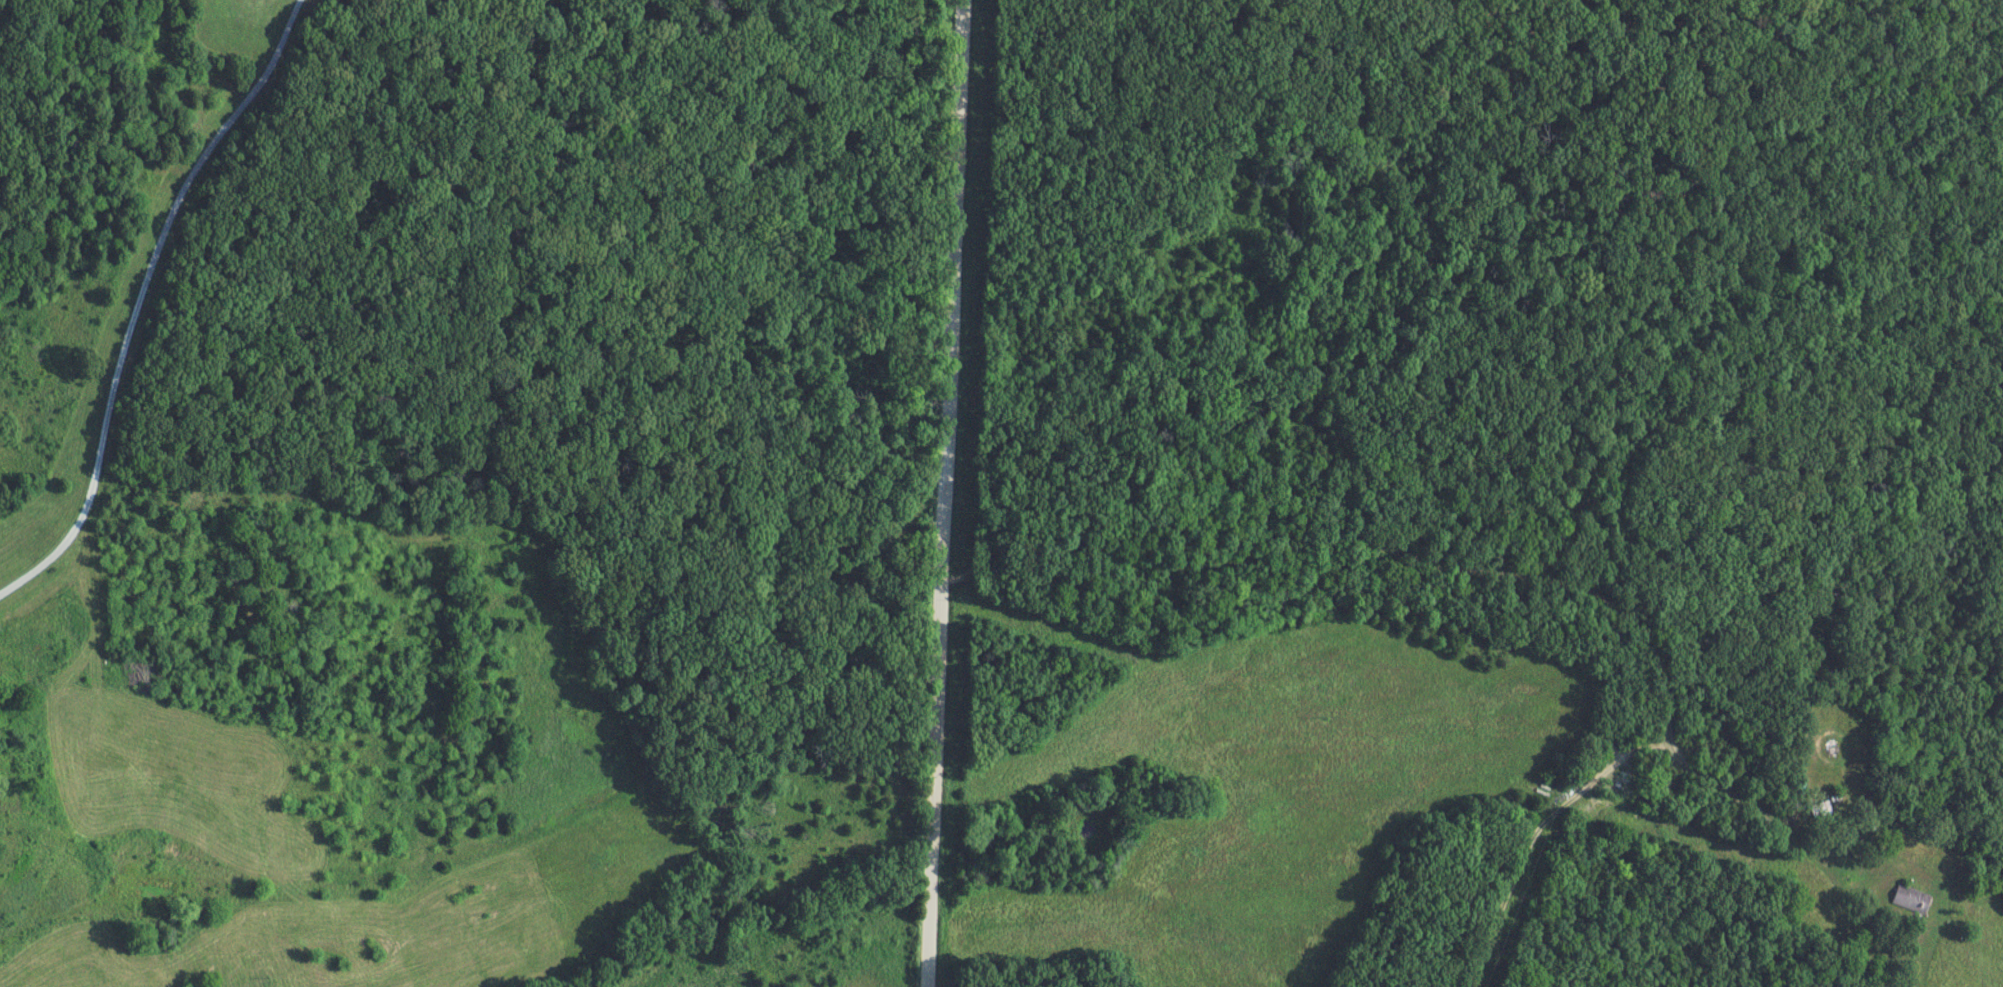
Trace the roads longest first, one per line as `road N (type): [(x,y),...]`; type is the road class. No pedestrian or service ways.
road 1 (residential): [(926,986),(964,0)]

